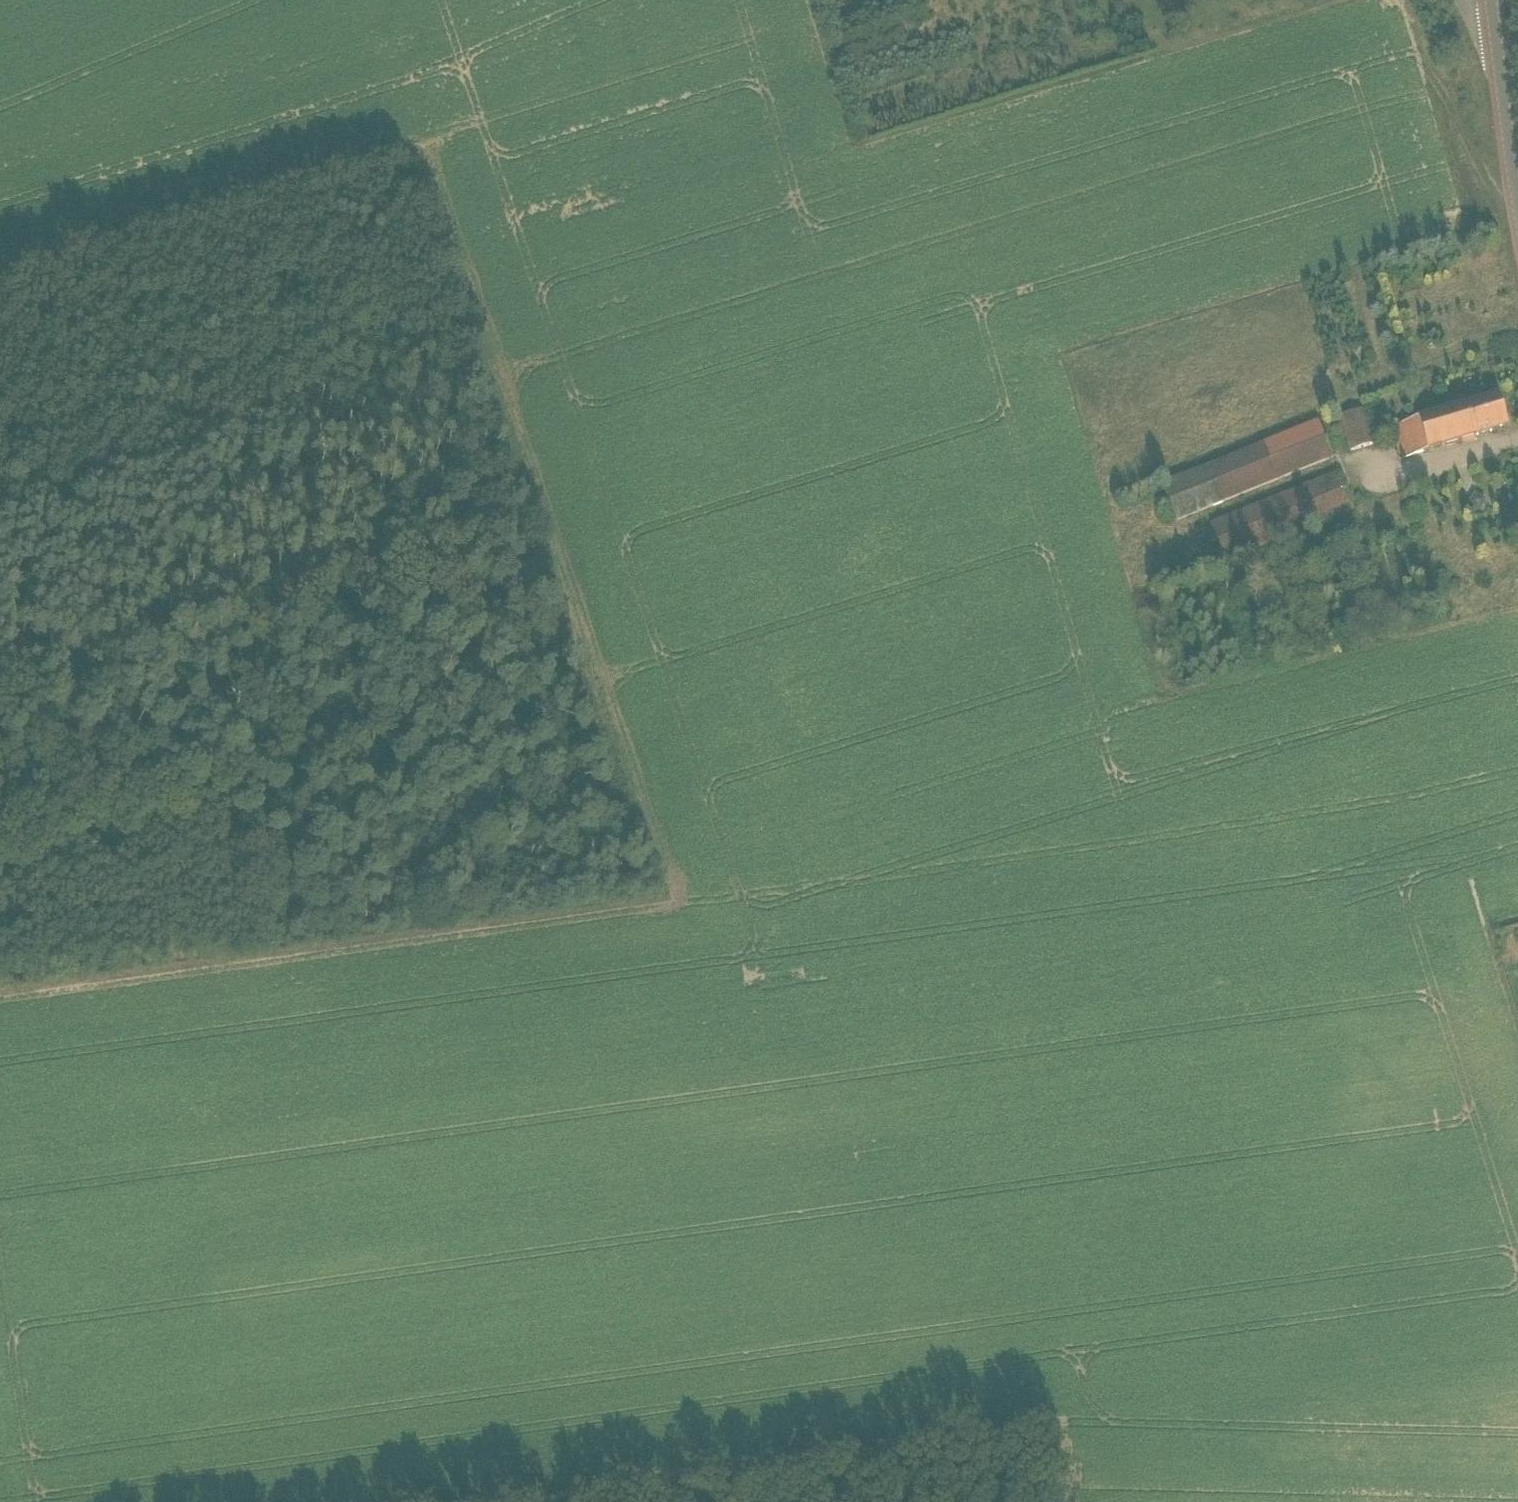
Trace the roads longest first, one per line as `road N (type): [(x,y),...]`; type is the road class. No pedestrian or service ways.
road 1 (tertiary): [(1517,186),(1493,0)]

